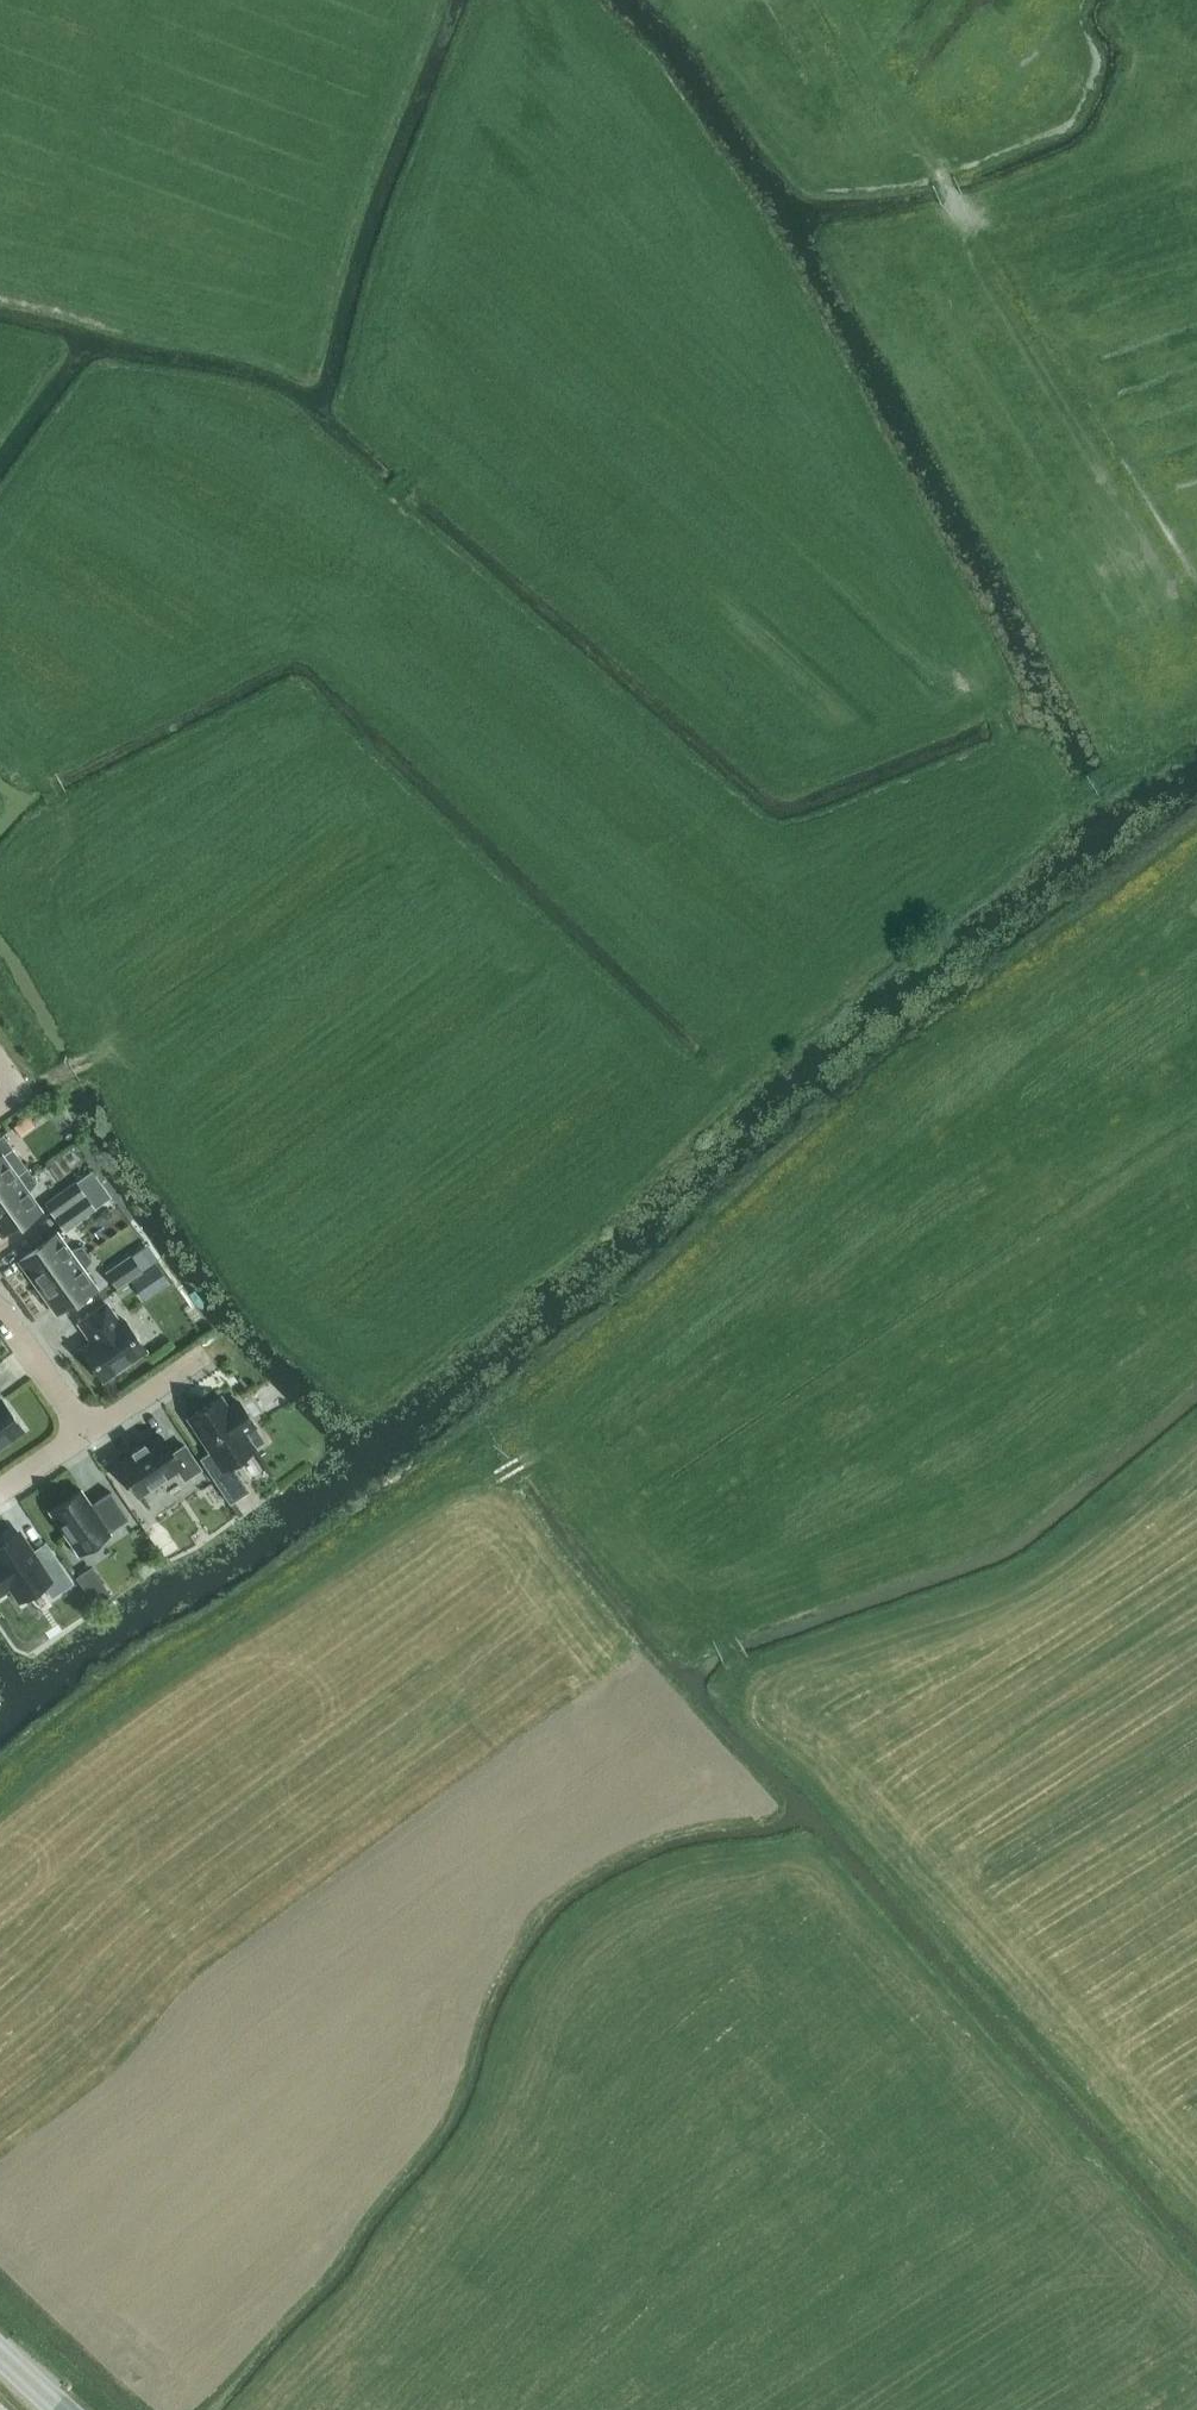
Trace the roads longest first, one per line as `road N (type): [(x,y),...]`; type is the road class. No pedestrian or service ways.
road 1 (residential): [(0,1312),(87,1435)]
road 2 (residential): [(87,1435),(200,1355)]

